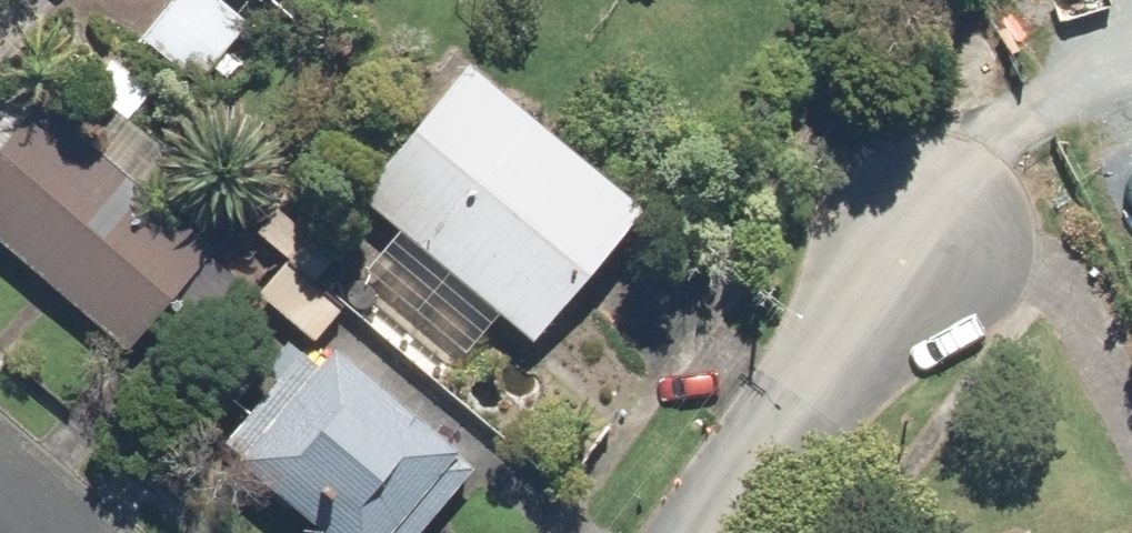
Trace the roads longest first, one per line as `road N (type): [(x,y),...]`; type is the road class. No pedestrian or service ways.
road 1 (residential): [(923,237),(695,532)]
road 2 (track): [(1131,56),(1090,66),(1010,123),(923,237)]

